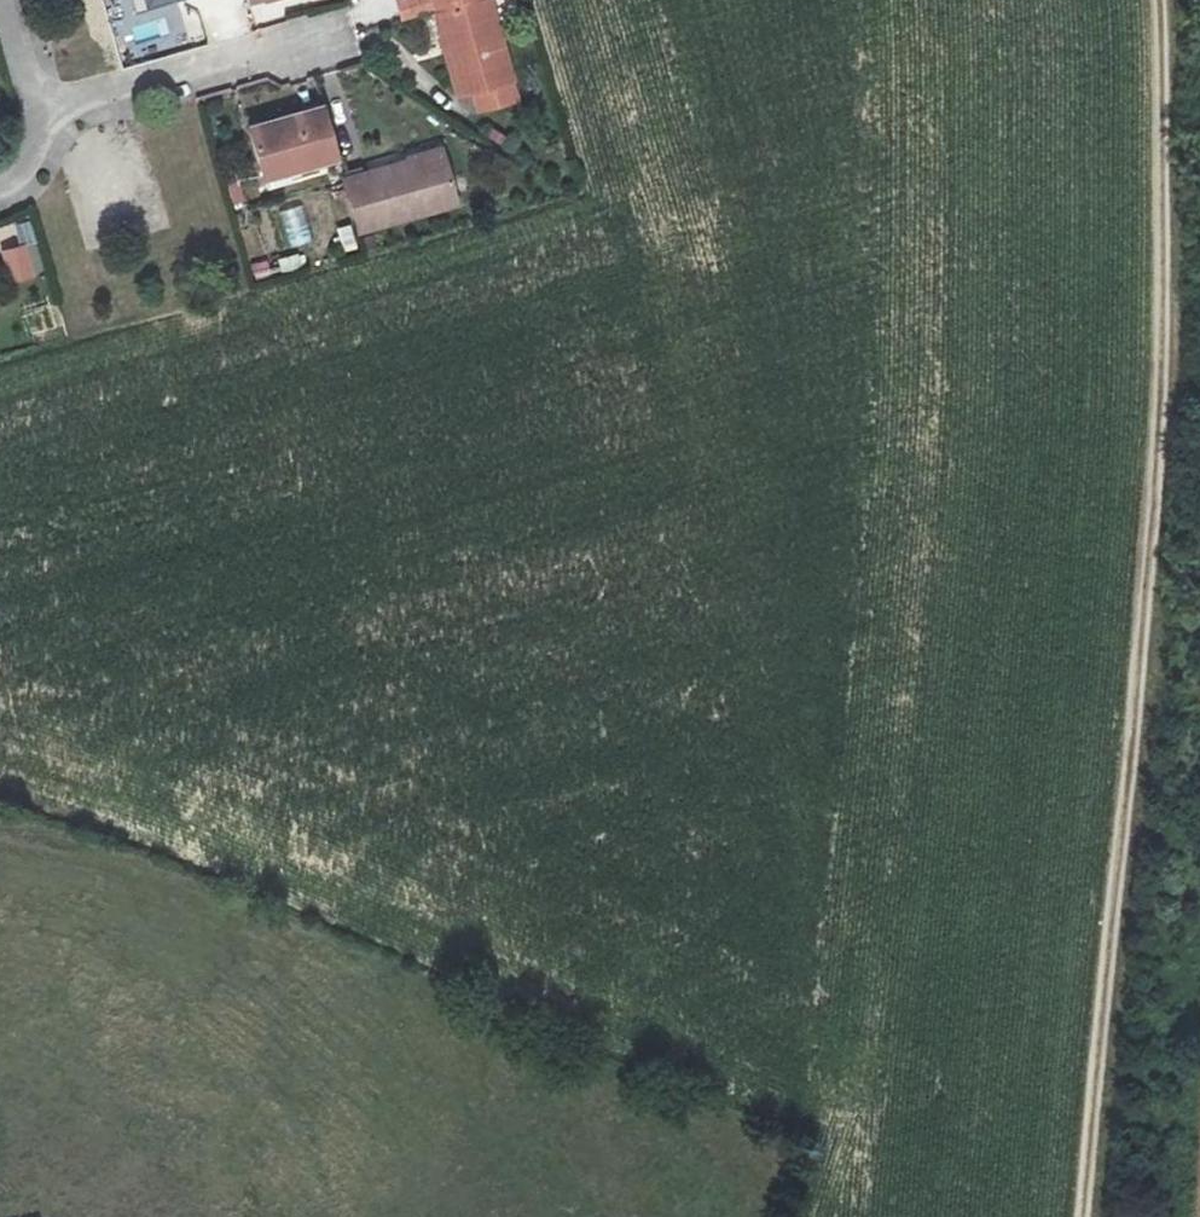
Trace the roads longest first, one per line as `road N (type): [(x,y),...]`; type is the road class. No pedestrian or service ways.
road 1 (track): [(1086,1216),(1159,410),(1163,220),(1149,0)]
road 2 (residential): [(38,106),(327,37)]

